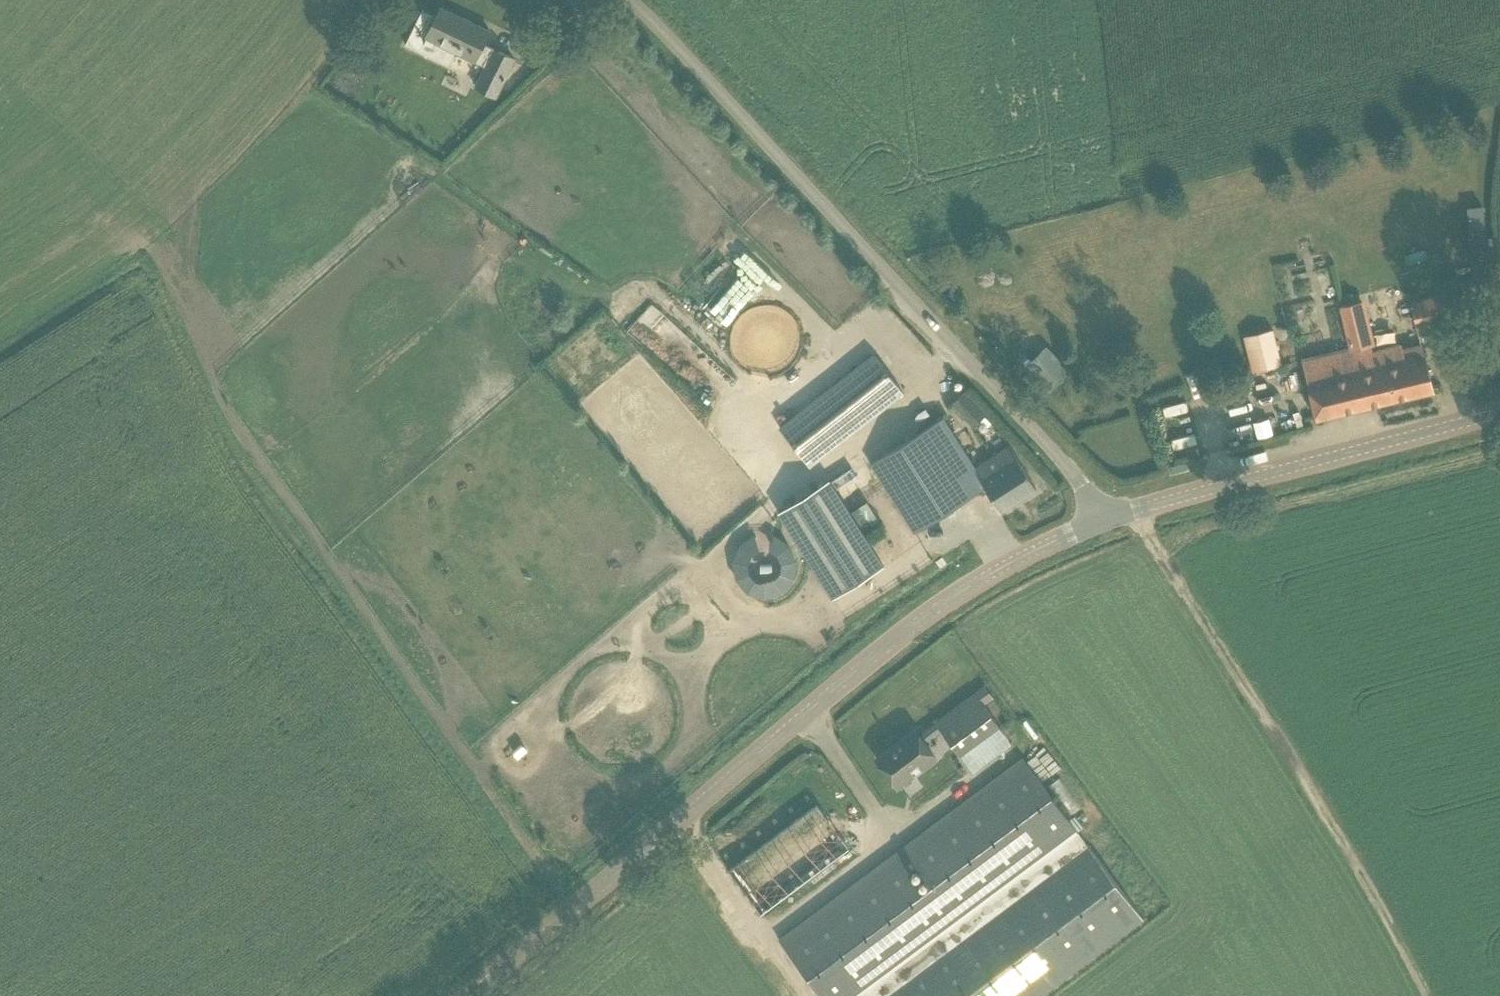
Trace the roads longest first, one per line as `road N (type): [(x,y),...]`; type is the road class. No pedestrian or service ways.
road 1 (tertiary): [(470,995),(908,629),(1008,564),(1099,522)]
road 2 (unclassified): [(630,0),(1043,441),(1082,487),(1099,522)]
road 3 (track): [(1137,509),(1151,546),(1256,704),(1418,995)]
road 4 (tertiary): [(1099,522),(1499,413)]

